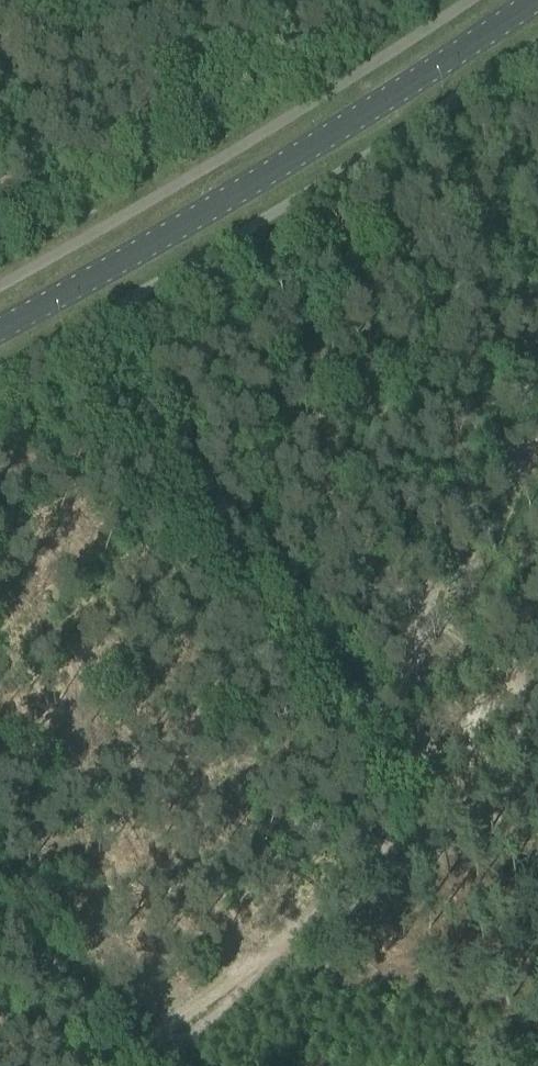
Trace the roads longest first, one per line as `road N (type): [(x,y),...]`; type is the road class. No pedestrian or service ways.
road 1 (tertiary): [(0,331),(321,144),(537,0)]
road 2 (track): [(537,750),(341,903),(114,1063)]
road 3 (track): [(243,661),(384,868)]
road 4 (track): [(114,1063),(0,899)]

